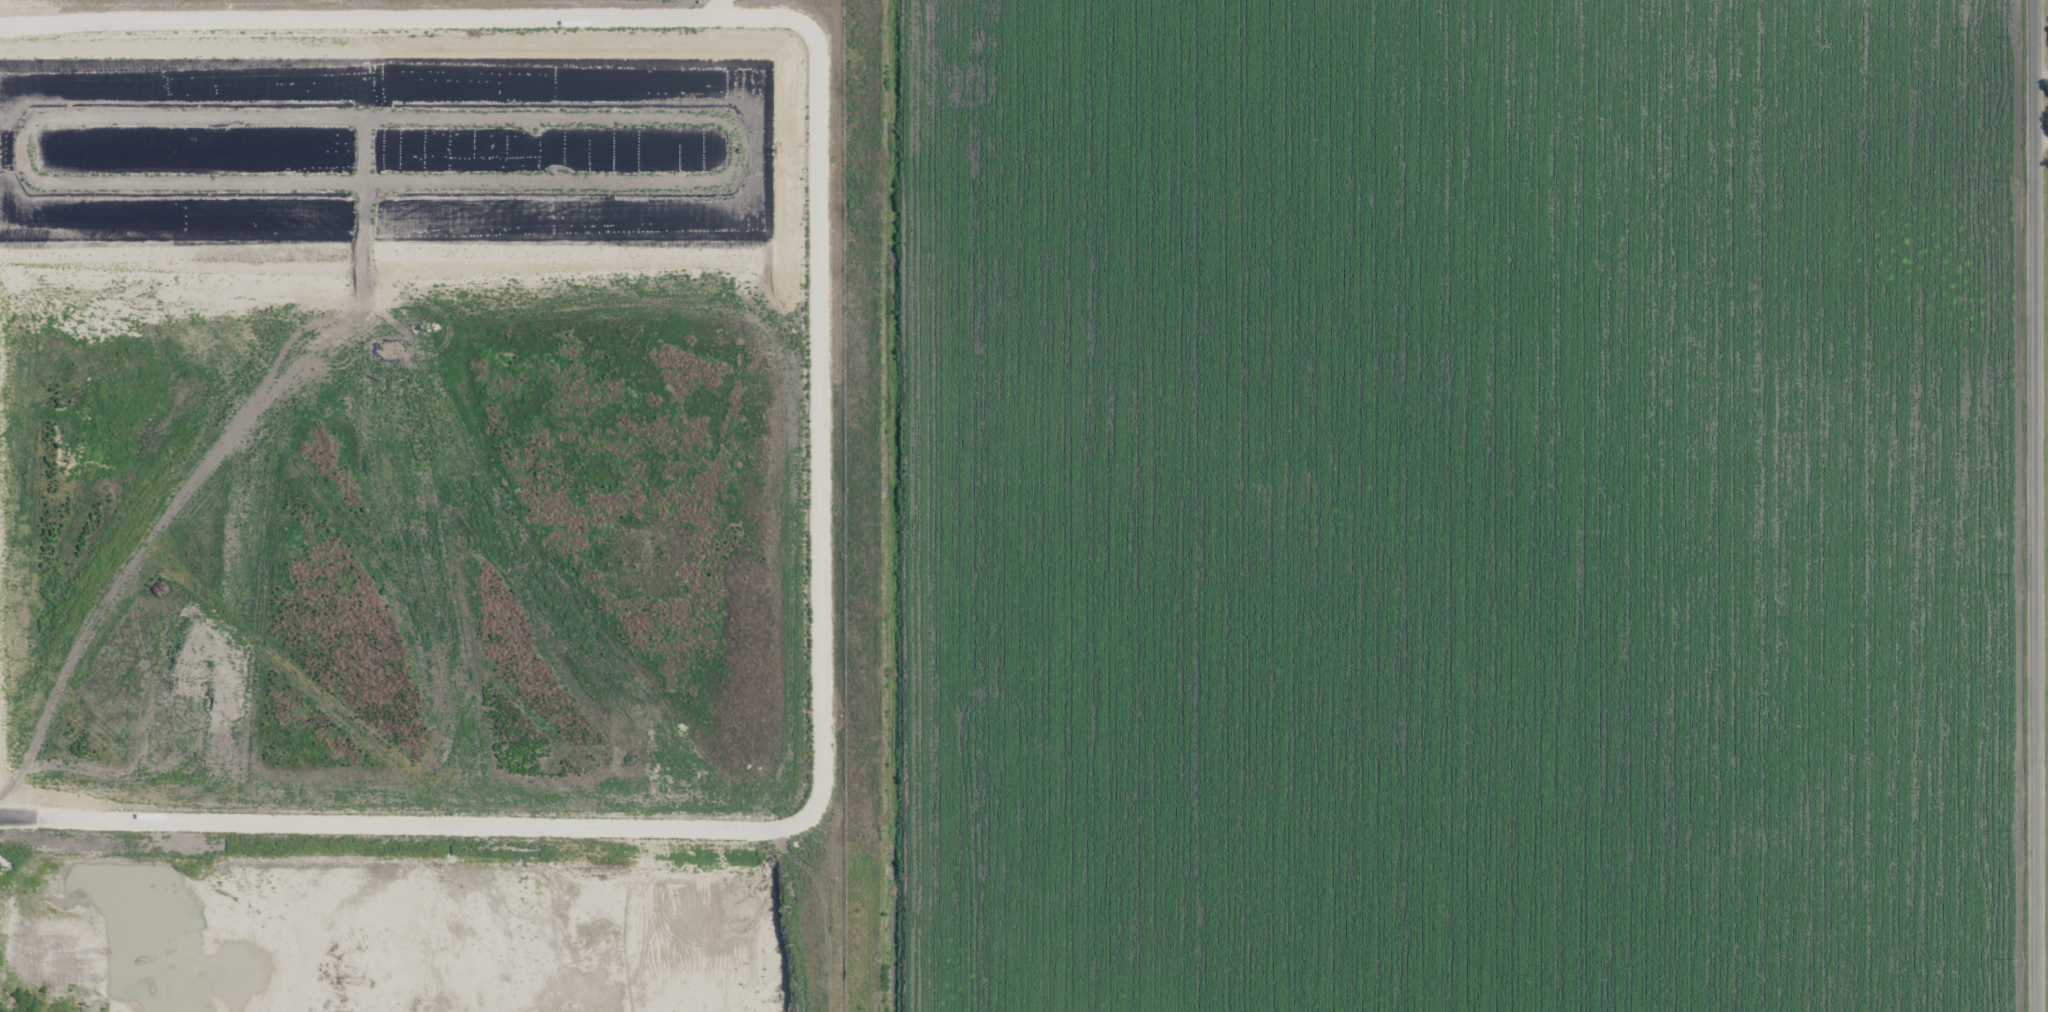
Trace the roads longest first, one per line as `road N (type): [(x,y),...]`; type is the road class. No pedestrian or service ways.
road 1 (residential): [(2030,1011),(2035,0)]

